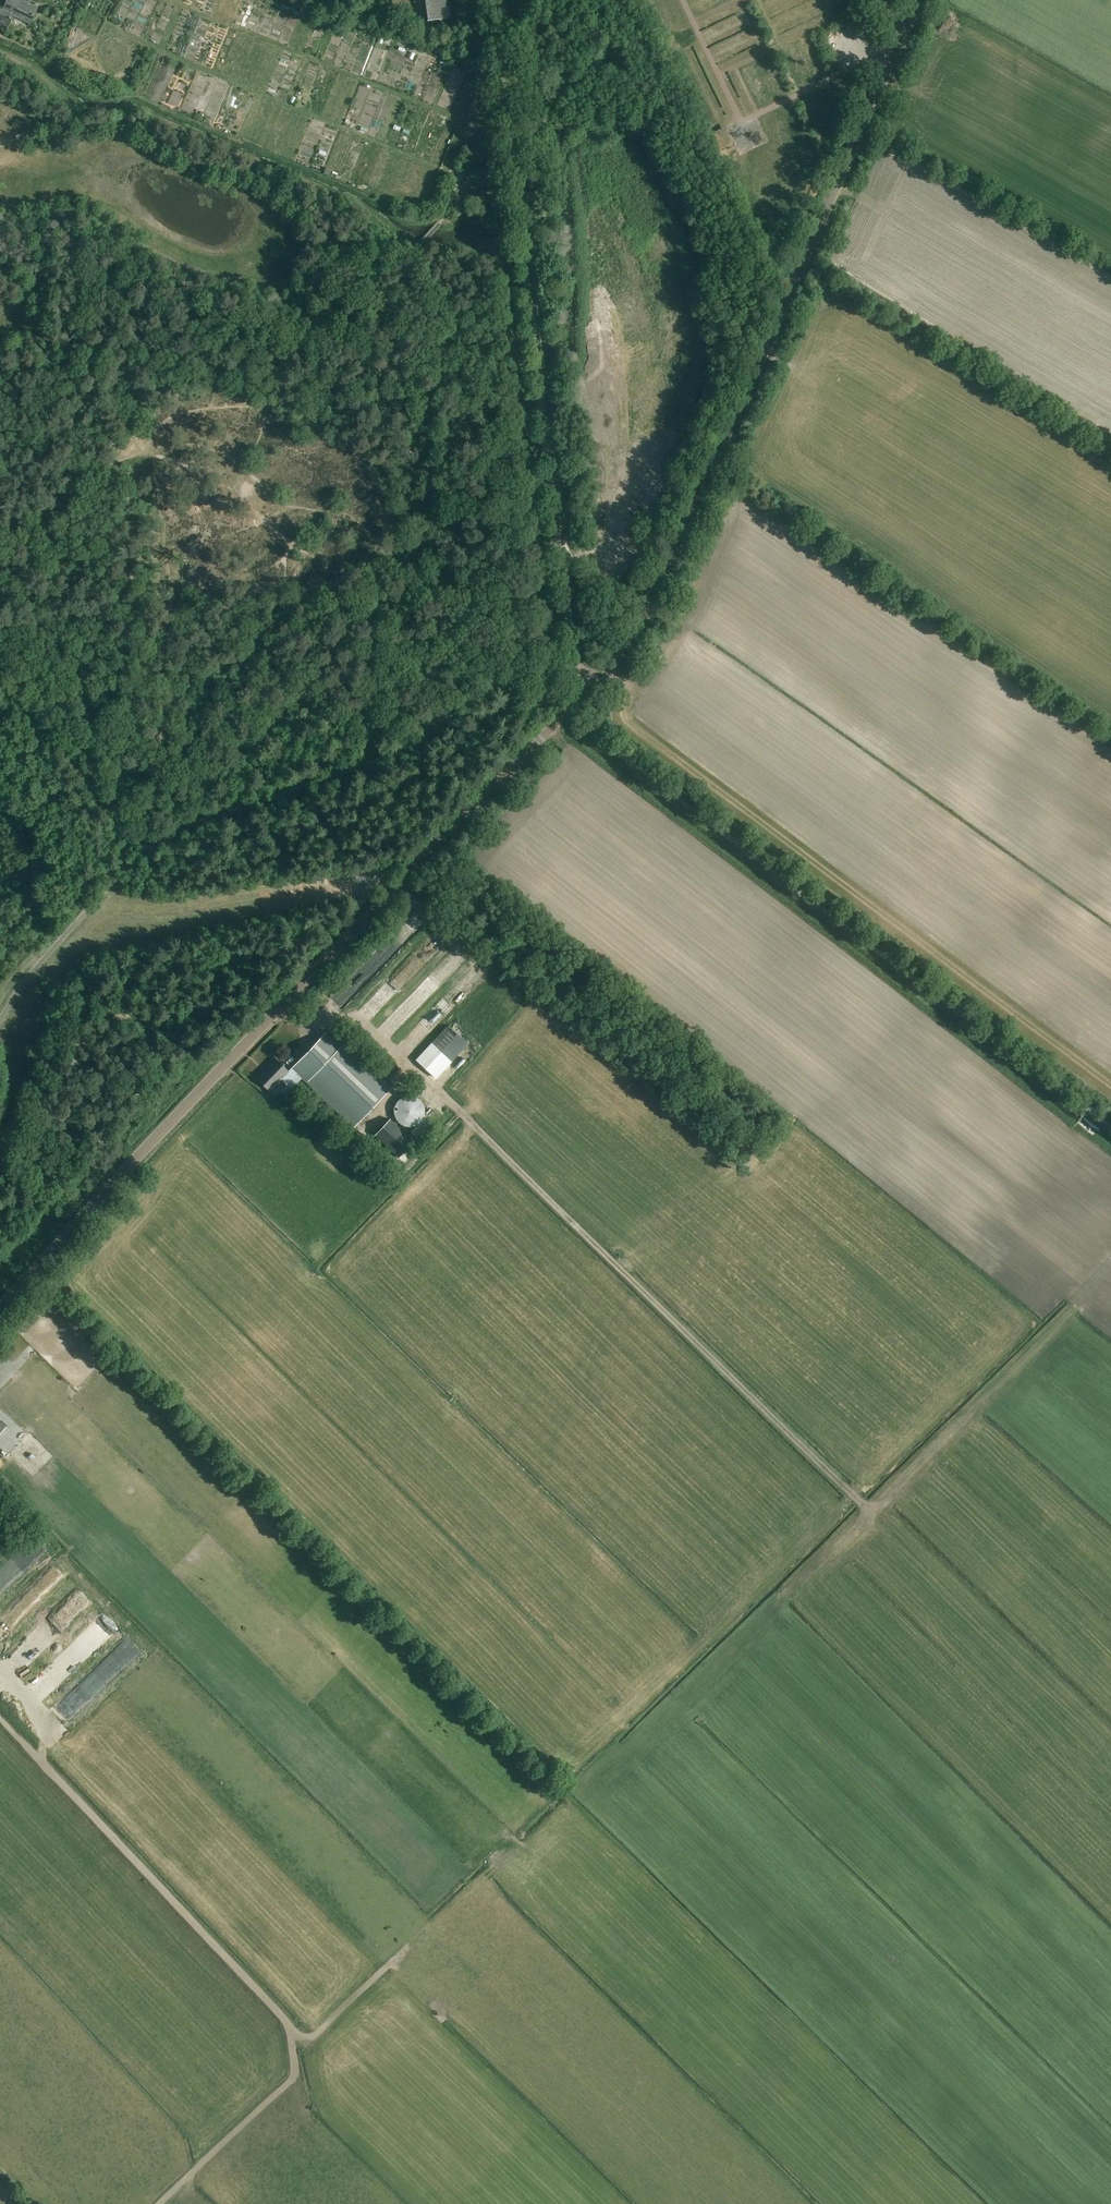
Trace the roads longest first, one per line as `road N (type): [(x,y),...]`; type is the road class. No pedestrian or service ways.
road 1 (unclassified): [(0,1308),(594,683)]
road 2 (unclassified): [(594,683),(652,601),(908,21)]
road 3 (track): [(560,541),(502,61)]
road 4 (unclassified): [(594,683),(574,658),(560,541)]

